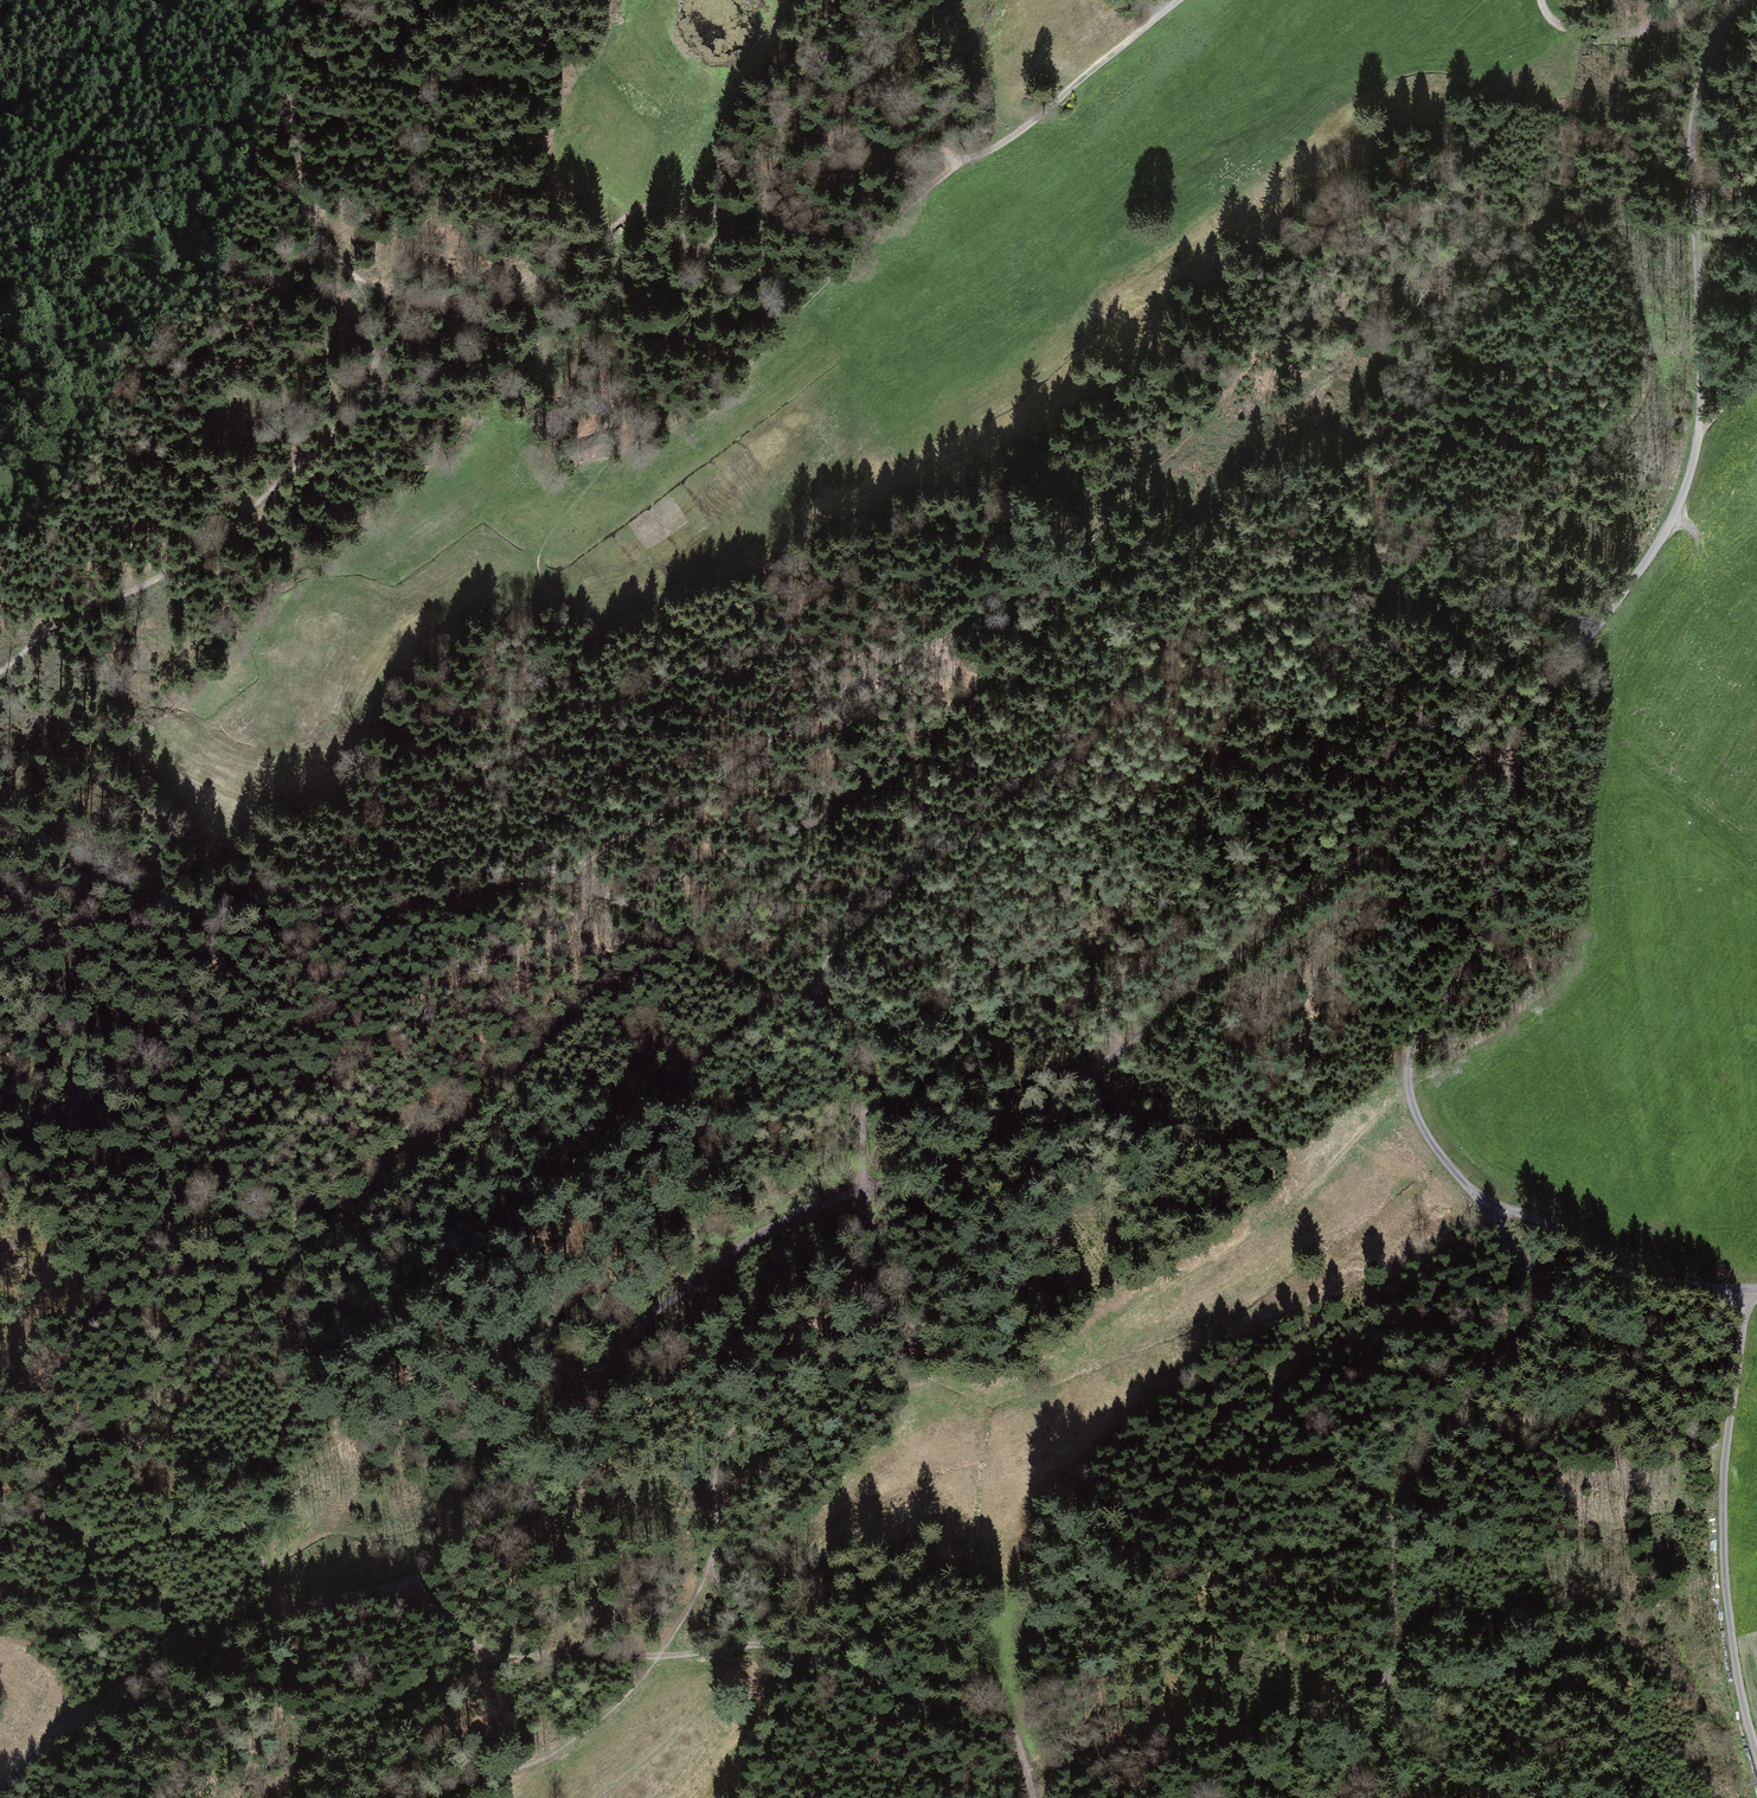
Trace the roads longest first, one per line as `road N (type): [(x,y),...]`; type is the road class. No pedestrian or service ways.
road 1 (unclassified): [(0,1786),(134,1681),(281,1609),(405,1584),(455,1550),(555,1419),(647,1317),(742,1247),(835,1197),(939,1166),(1026,1126),(1516,738)]
road 2 (track): [(1588,628),(1530,592),(1409,607),(1311,590),(1265,590),(1225,602),(1180,631),(1062,750),(932,847),(800,995),(766,1006),(429,1300),(346,1357),(248,1441),(230,1485),(281,1609)]
road 3 (track): [(0,889),(47,929),(160,921),(220,941),(547,873),(620,899),(699,947),(822,1004),(853,1038),(864,1064),(869,1254),(827,1347),(752,1406),(724,1437),(715,1466),(710,1573),(755,1645)]
road 4 (unclassified): [(1739,0),(1709,58),(1689,145),(1701,393),(1692,466),(1641,566),(1516,738)]
road 5 (track): [(547,873),(920,627),(1190,426)]
road 6 (unclassified): [(1339,1797),(1362,1763),(1393,1667),(1403,1507),(1435,1442),(1533,1332),(1541,1312),(1536,1284),(1484,1203)]
road 7 (track): [(359,280),(417,302),(484,298),(561,268),(644,209),(739,212),(901,152),(945,153),(957,164)]
road 8 (track): [(1179,0),(1015,136),(957,164),(878,226),(716,390)]
road 9 (unclassified): [(1484,1203),(1422,1126),(1407,1061),(1494,905),(1516,738)]
road 10 (track): [(1747,1291),(1723,1483),(1723,1567),(1741,1703),(1756,1754)]
road 11 (track): [(358,403),(202,552),(57,621),(0,672)]
road 12 (track): [(660,1655),(755,1645),(980,1711),(1006,1724),(1035,1797)]
road 13 (unclassified): [(1756,1289),(1626,1273),(1529,1214),(1484,1203)]
road 14 (track): [(405,1584),(483,1653),(508,1660),(660,1655)]
road 15 (track): [(1357,601),(1349,700),(1246,803)]
road 16 (track): [(300,204),(289,160),(316,0)]
road 17 (track): [(376,371),(359,280),(300,204)]
road 18 (track): [(1543,0),(1553,21),(1579,32),(1659,26),(1679,0)]

